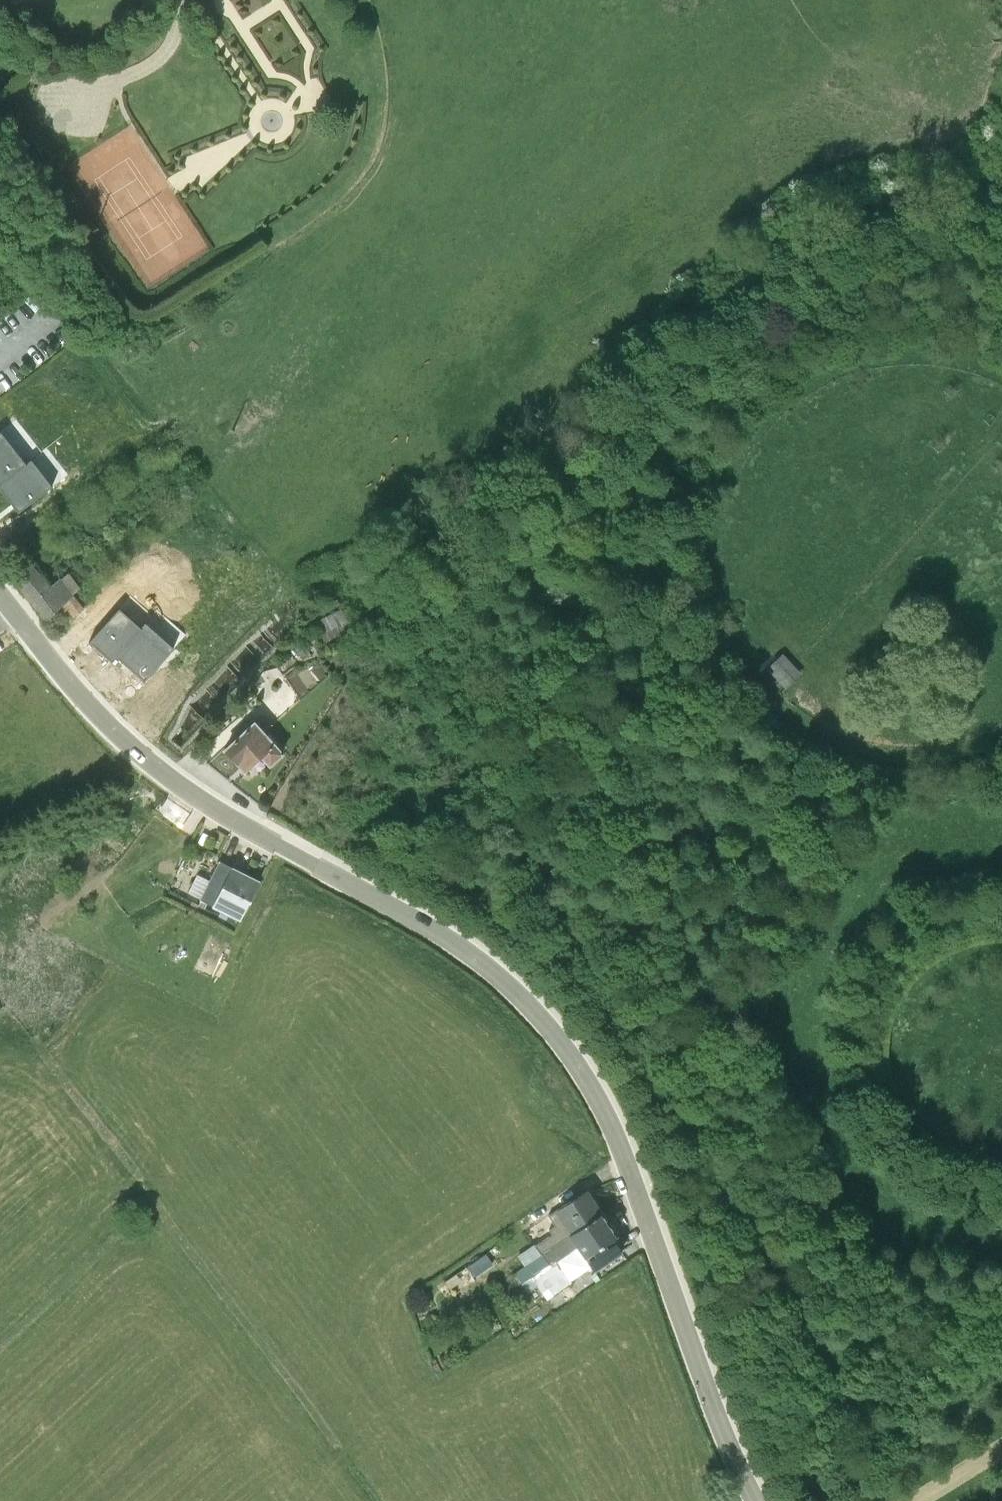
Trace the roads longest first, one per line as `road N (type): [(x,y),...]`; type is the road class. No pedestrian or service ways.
road 1 (tertiary): [(754,1500),(603,1109),(548,1025),(471,954),(161,771),(80,695),(0,594)]

